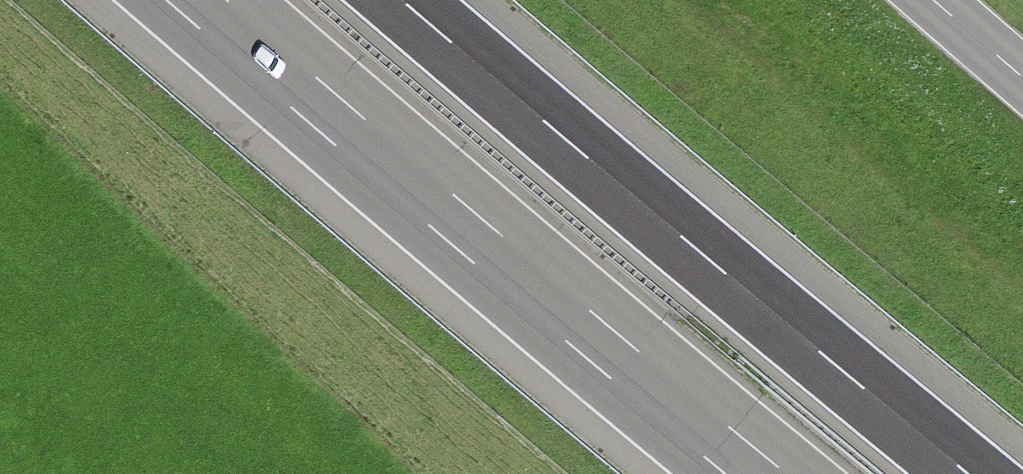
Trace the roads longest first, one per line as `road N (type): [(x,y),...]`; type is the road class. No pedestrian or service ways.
road 1 (motorway): [(973,473),(405,0)]
road 2 (motorway): [(196,0),(753,473)]

